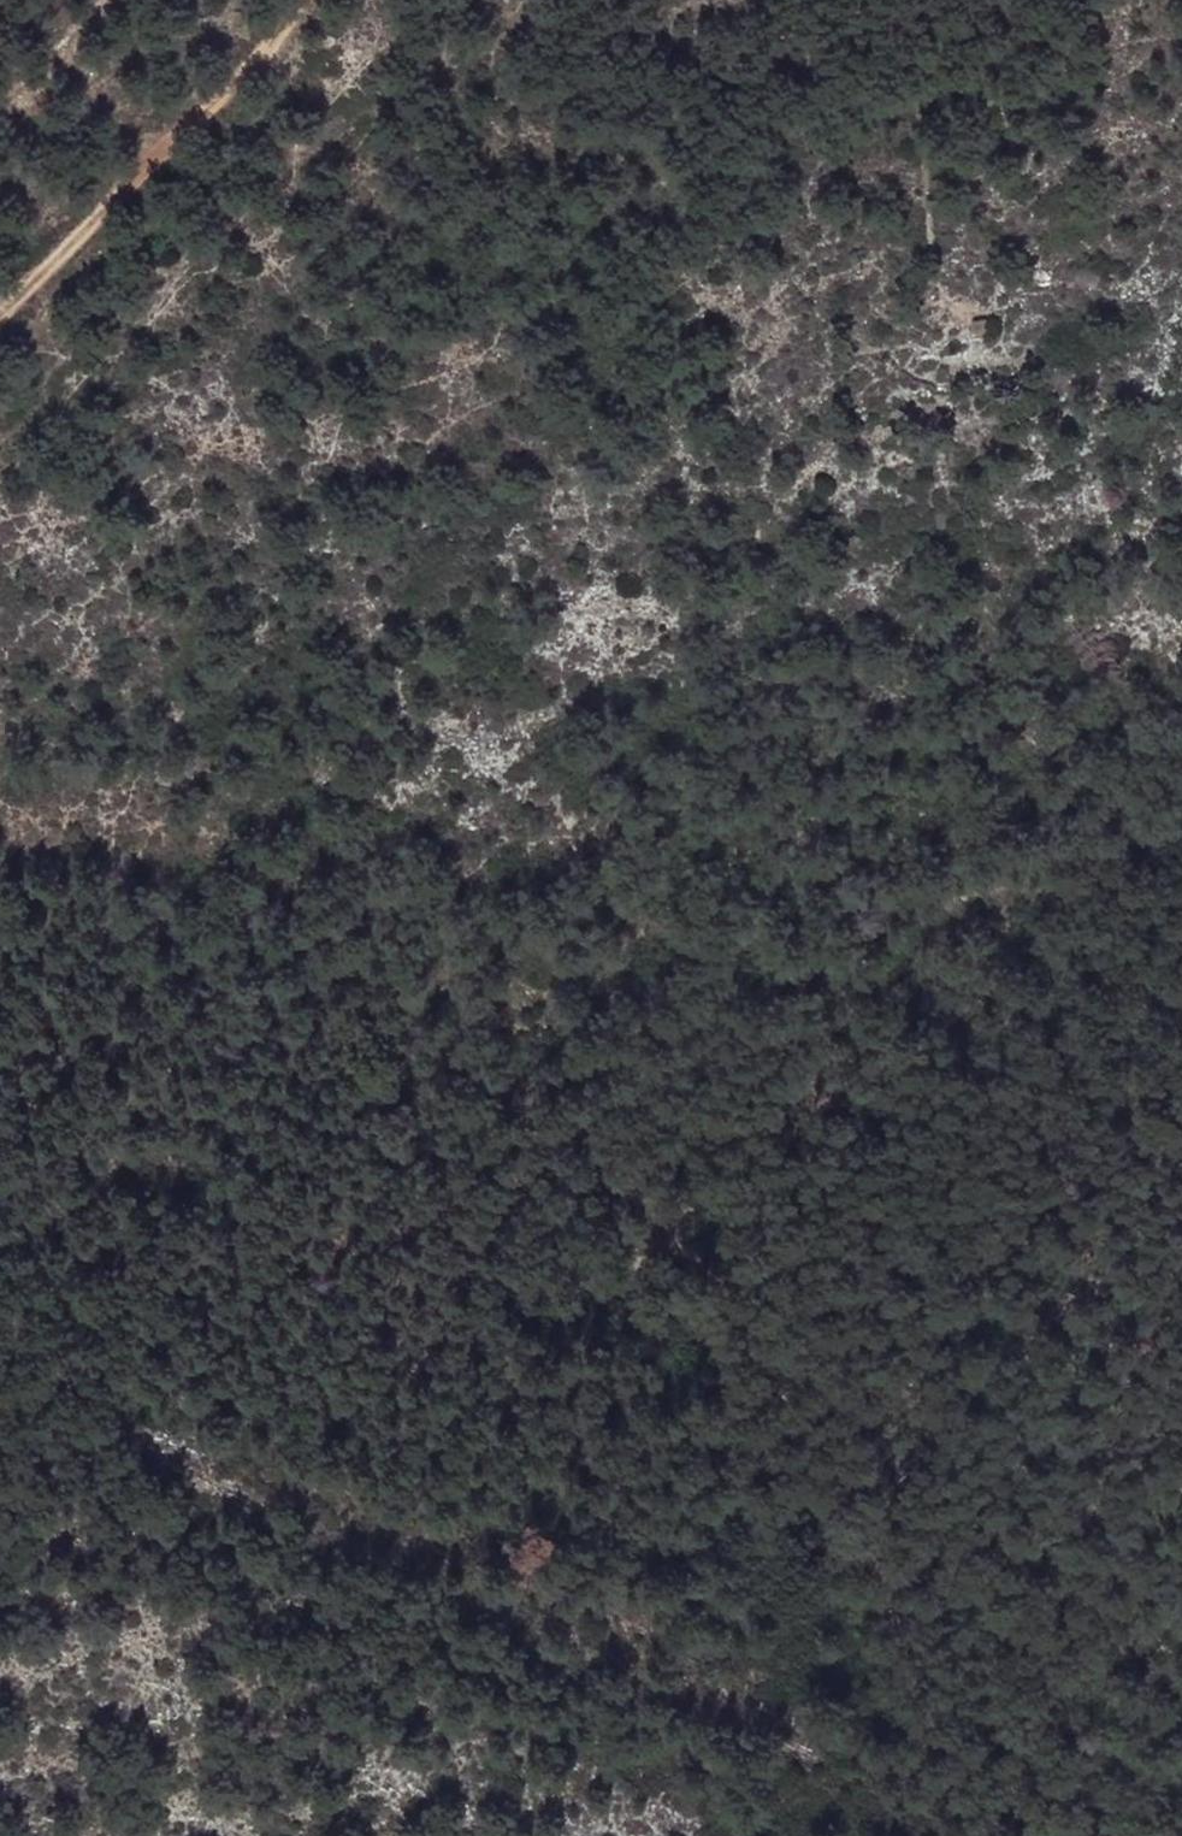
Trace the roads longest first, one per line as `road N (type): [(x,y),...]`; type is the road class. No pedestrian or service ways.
road 1 (track): [(312,0),(261,77),(164,134),(0,314)]

